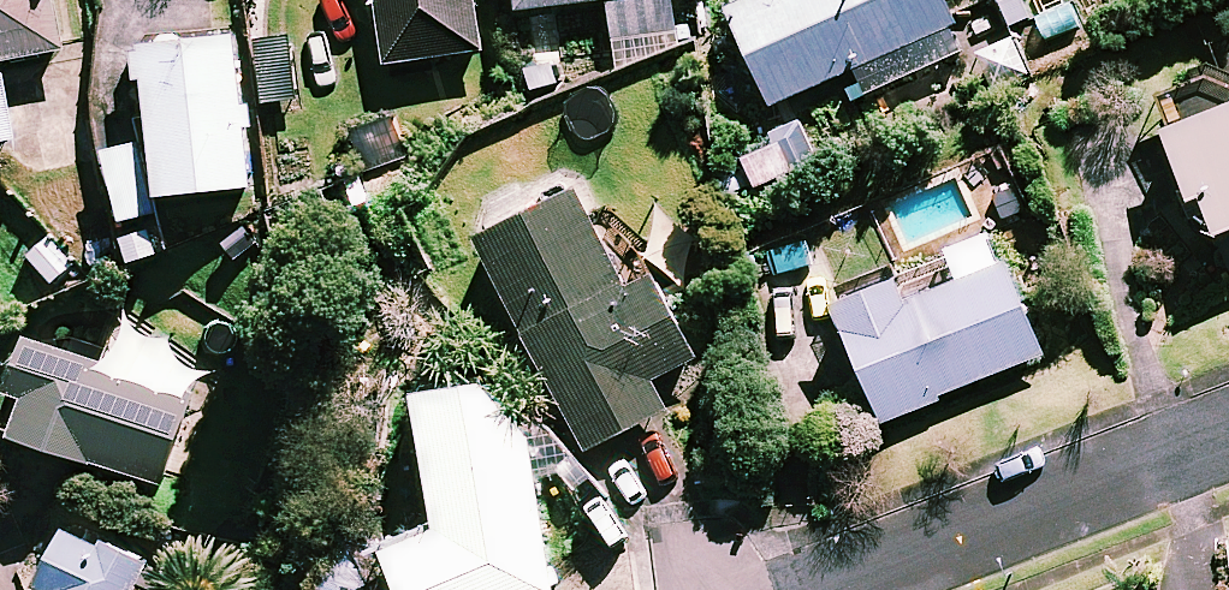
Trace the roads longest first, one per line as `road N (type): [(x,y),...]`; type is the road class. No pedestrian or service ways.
road 1 (residential): [(876,589),(1228,448)]

